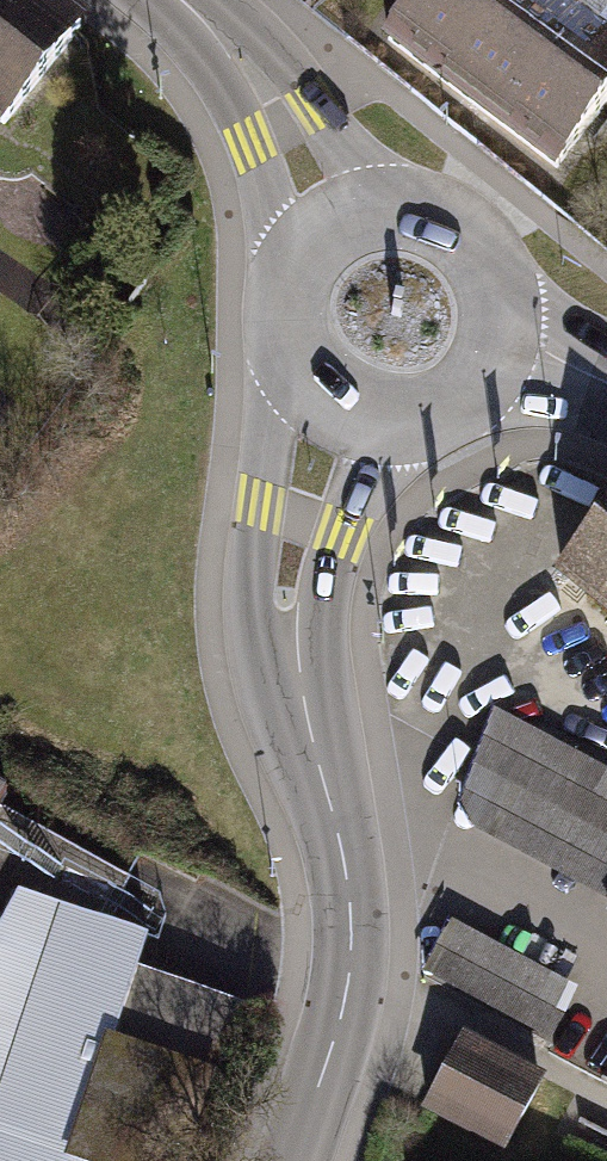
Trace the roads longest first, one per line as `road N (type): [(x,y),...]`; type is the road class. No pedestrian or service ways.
road 1 (secondary): [(298,683),(350,904),(350,955),(334,1040),(293,1160)]
road 2 (secondary): [(289,350),(257,509),(253,590),(298,683)]
road 3 (secondary): [(298,683),(339,538),(367,482),(420,416)]
road 4 (secondary): [(332,221),(243,70),(176,0)]
road 5 (secondary): [(494,343),(491,272),(445,219),(408,205),(367,207),(332,221)]
road 6 (secondary): [(289,350),(310,384),(343,409),(379,419),(420,416)]
road 7 (secondary): [(332,221),(290,272),(282,308),(289,350)]
road 8 (secondary): [(494,343),(606,387)]

